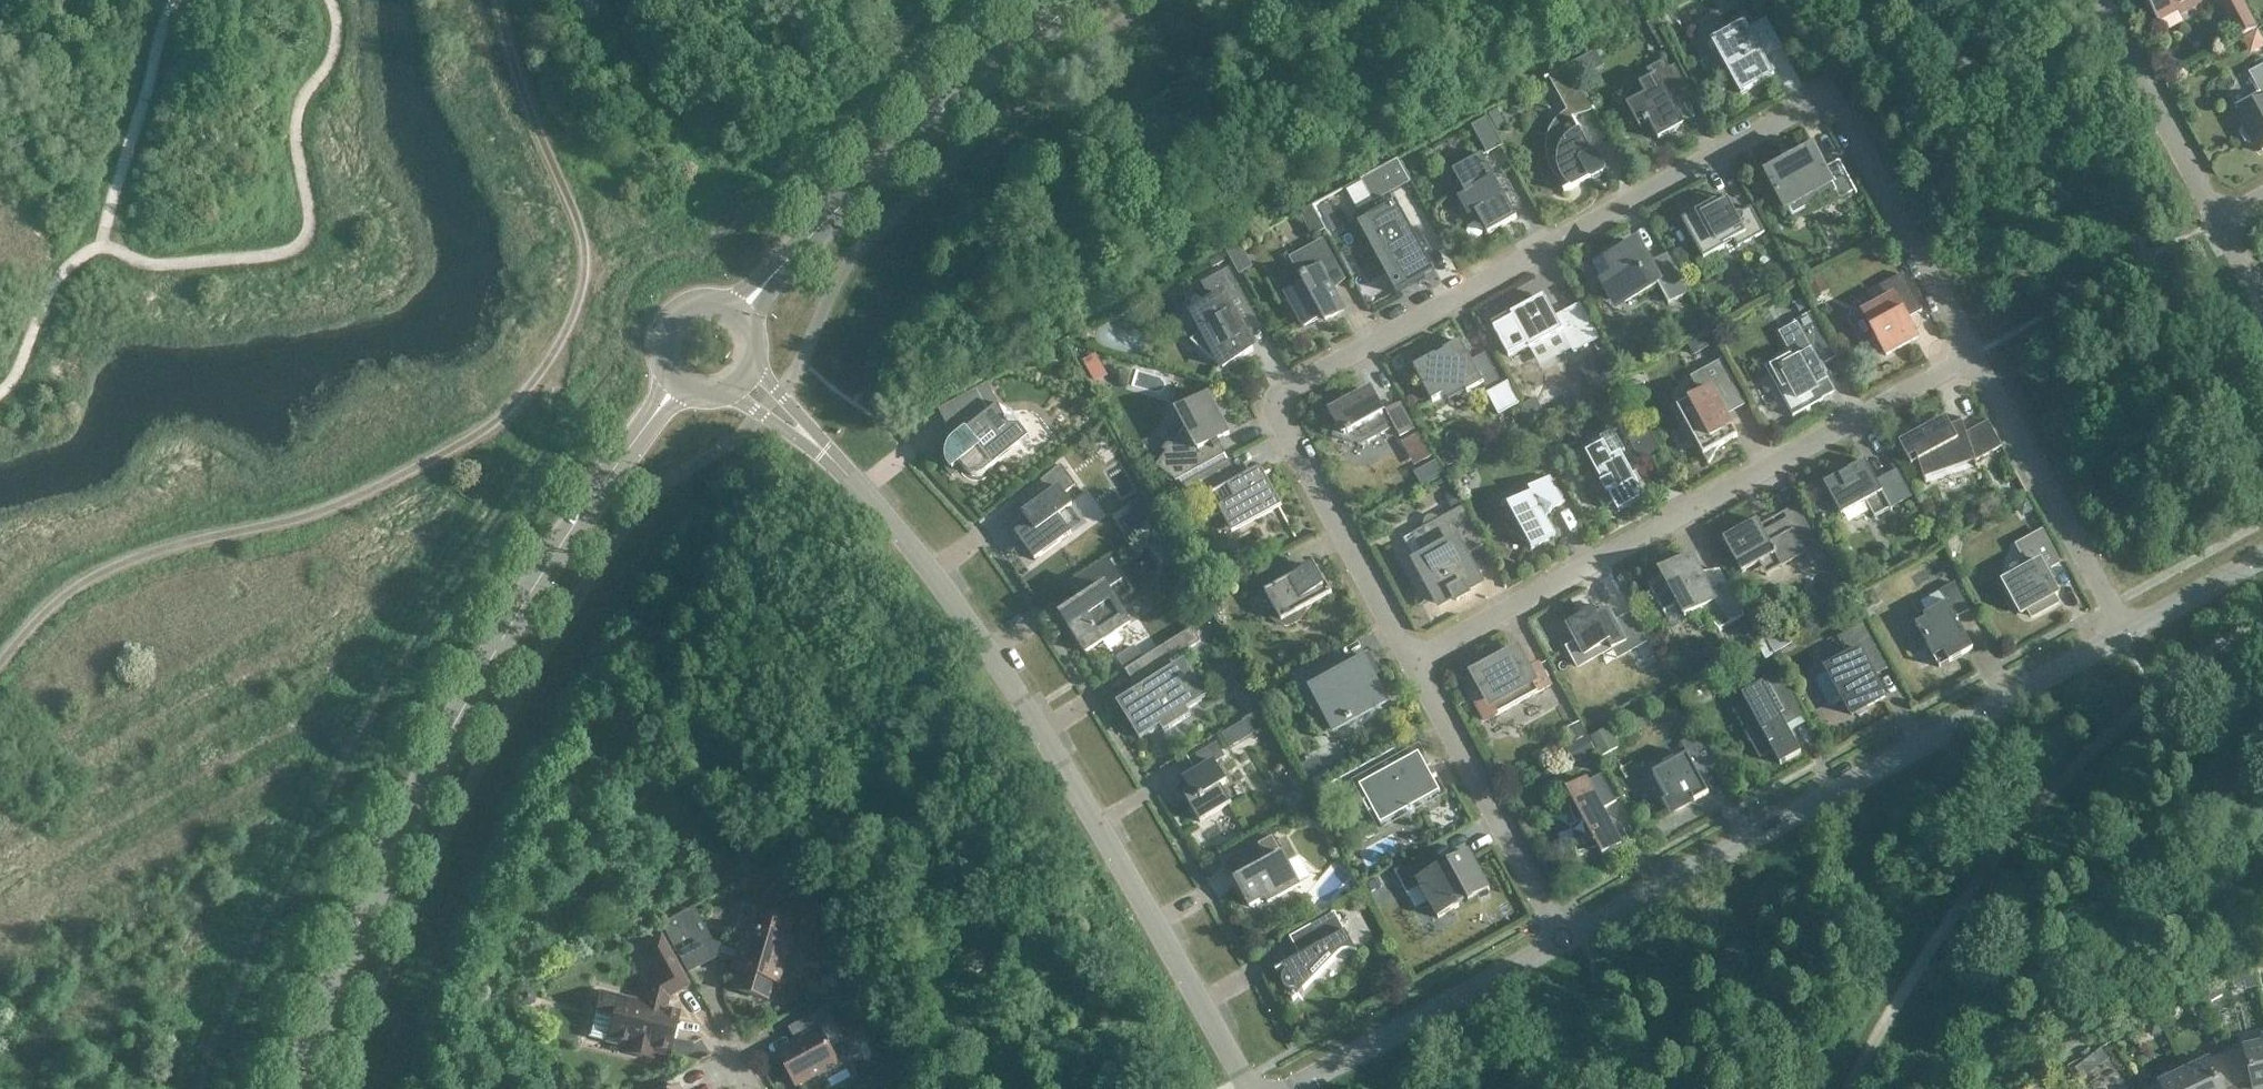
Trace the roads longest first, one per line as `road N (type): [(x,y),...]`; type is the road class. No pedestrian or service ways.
road 1 (residential): [(1418,664),(1270,399),(1831,101),(1974,359)]
road 2 (track): [(0,652),(102,568),(197,523),(304,503),(364,481),(528,391),(596,270),(530,135),(500,0)]
road 3 (tertiary): [(1245,1088),(1042,737),(937,582),(827,456),(745,381)]
road 4 (tertiary): [(294,1088),(388,857),(494,656),(674,386)]
road 5 (tertiary): [(1565,948),(2128,639)]
road 6 (residential): [(1418,664),(1974,359)]
road 7 (tertiary): [(737,306),(1029,38),(1084,0)]
road 8 (residential): [(1565,948),(1418,664)]
road 9 (residential): [(1974,359),(2128,639)]
road 10 (tertiary): [(1299,1088),(1565,948)]
road 11 (residential): [(2095,0),(2220,225)]
road 12 (tertiary): [(2128,639),(2262,565)]
road 13 (tertiary): [(737,306),(704,296),(673,309),(656,356),(674,386)]

